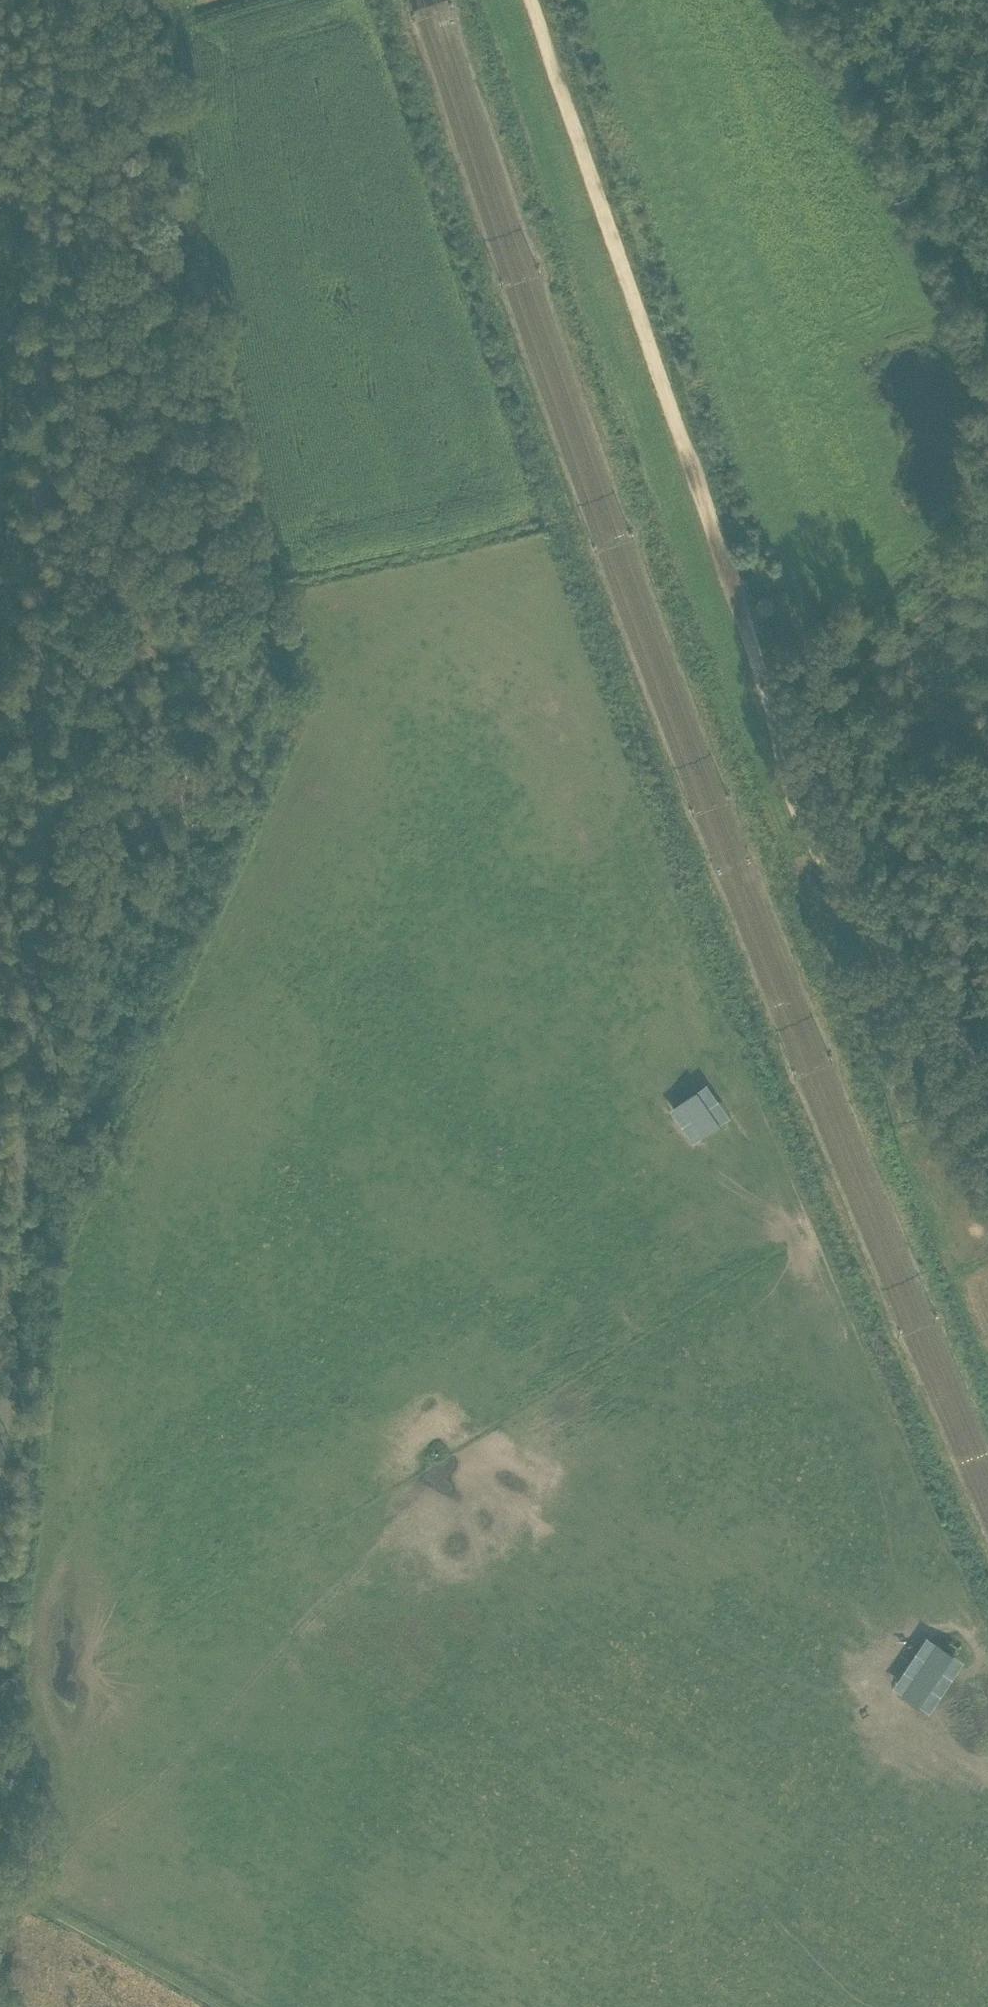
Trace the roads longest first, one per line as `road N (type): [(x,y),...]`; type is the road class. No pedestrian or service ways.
road 1 (track): [(987,1075),(825,873),(790,805),(672,393),(539,0)]
road 2 (track): [(202,2006),(0,1889)]

